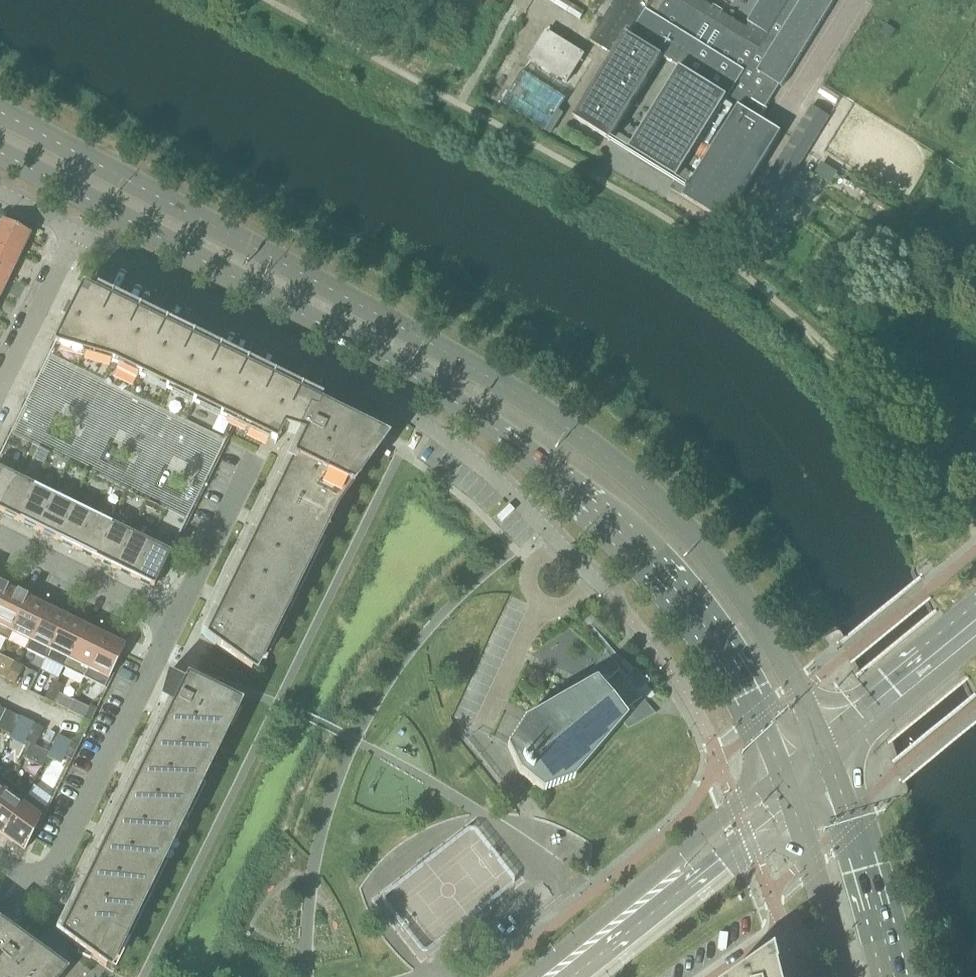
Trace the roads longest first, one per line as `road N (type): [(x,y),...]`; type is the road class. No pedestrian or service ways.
road 1 (primary): [(826,743),(782,646),(726,562),(597,442),(425,336),(0,107)]
road 2 (primary): [(0,152),(419,378),(535,458),(688,603),(747,694),(787,786)]
road 3 (unclassified): [(74,232),(421,419),(507,485),(560,540)]
road 4 (tertiary): [(545,976),(787,786)]
road 5 (residential): [(41,883),(174,626)]
road 6 (primary): [(895,976),(826,743)]
road 7 (primary): [(787,786),(845,976)]
road 8 (residential): [(0,535),(174,626)]
road 9 (tertiary): [(826,743),(975,620)]
road 10 (residential): [(174,626),(257,464)]
road 11 (residential): [(0,390),(74,232)]
road 12 (residential): [(706,976),(787,927),(808,976)]

